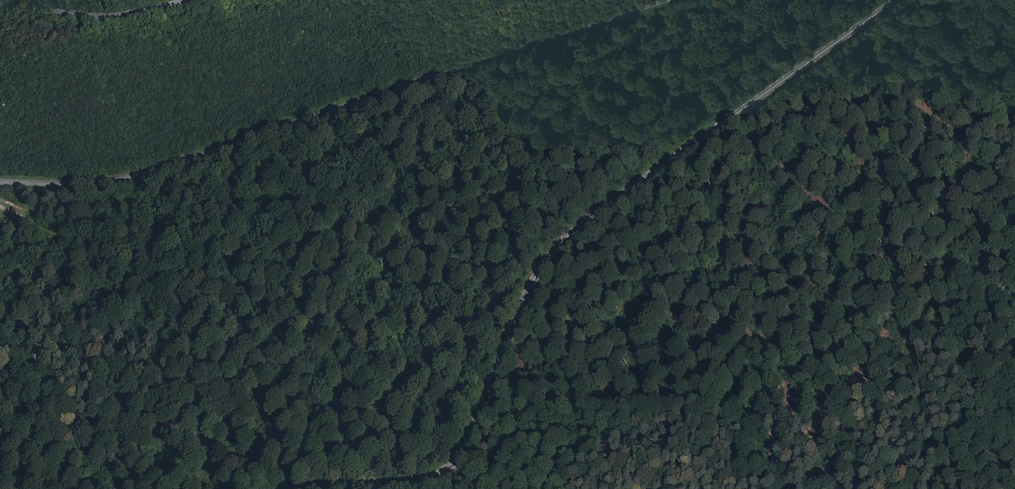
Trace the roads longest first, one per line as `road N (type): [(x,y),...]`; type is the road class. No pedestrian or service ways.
road 1 (secondary): [(895,0),(564,237),(523,293),(460,454),(440,474),(399,488),(311,488)]
road 2 (tertiary): [(0,181),(94,184),(156,172),(660,0)]
road 3 (secondary): [(32,0),(96,23),(213,0)]

